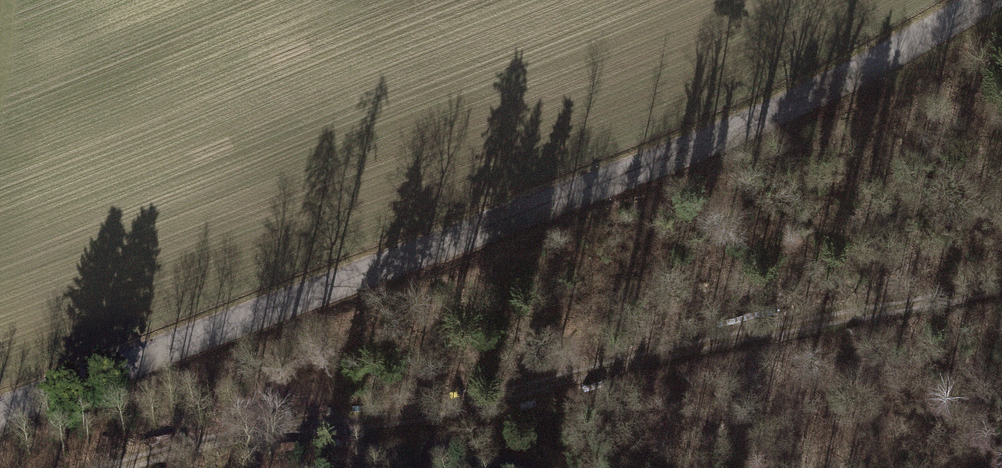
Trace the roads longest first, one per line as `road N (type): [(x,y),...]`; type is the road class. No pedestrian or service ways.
road 1 (unclassified): [(0,404),(608,186),(935,38),(996,0)]
road 2 (track): [(1001,289),(657,354),(426,409),(255,429),(111,467)]

